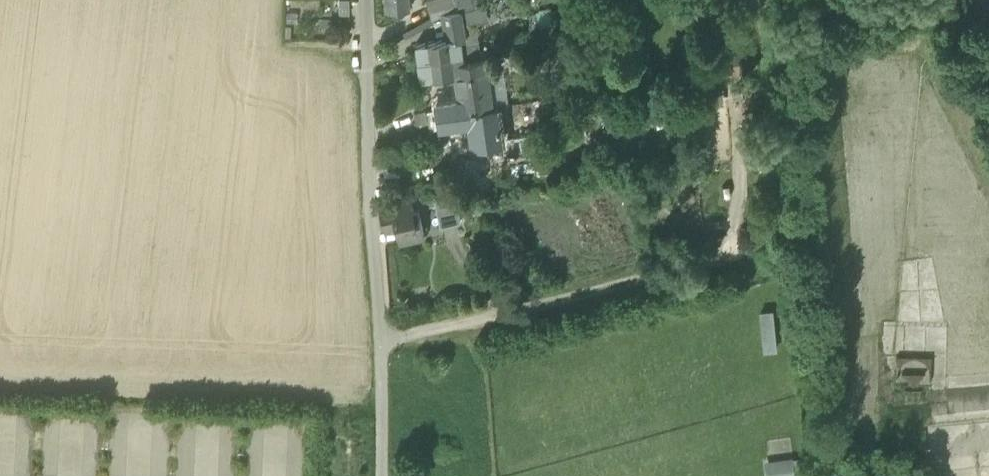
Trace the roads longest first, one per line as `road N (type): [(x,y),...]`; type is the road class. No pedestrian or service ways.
road 1 (unclassified): [(365,0),(383,475)]
road 2 (track): [(382,337),(471,323),(727,257)]

